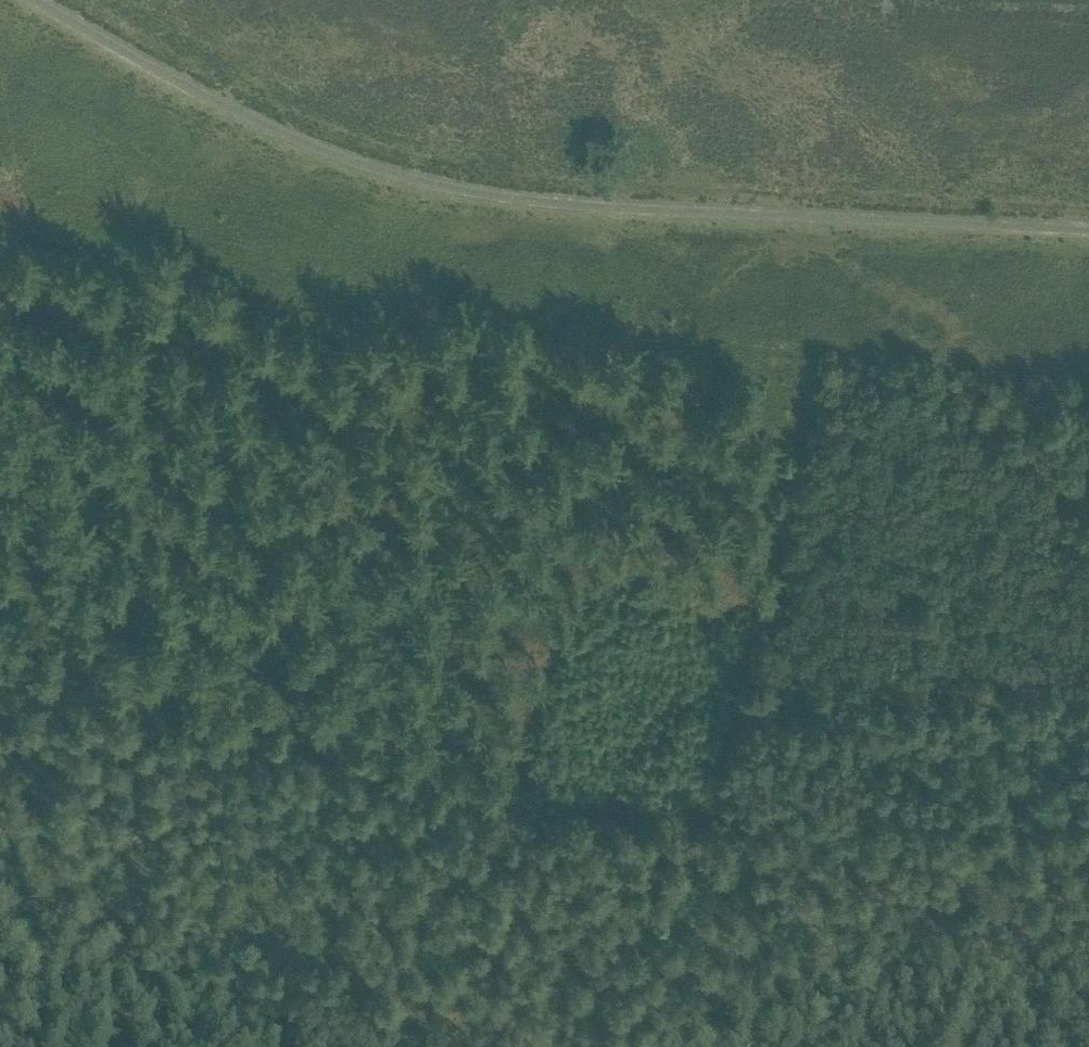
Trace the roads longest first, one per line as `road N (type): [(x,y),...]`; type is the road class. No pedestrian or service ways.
road 1 (track): [(35,0),(288,137),(463,191),(647,210),(1088,229)]

